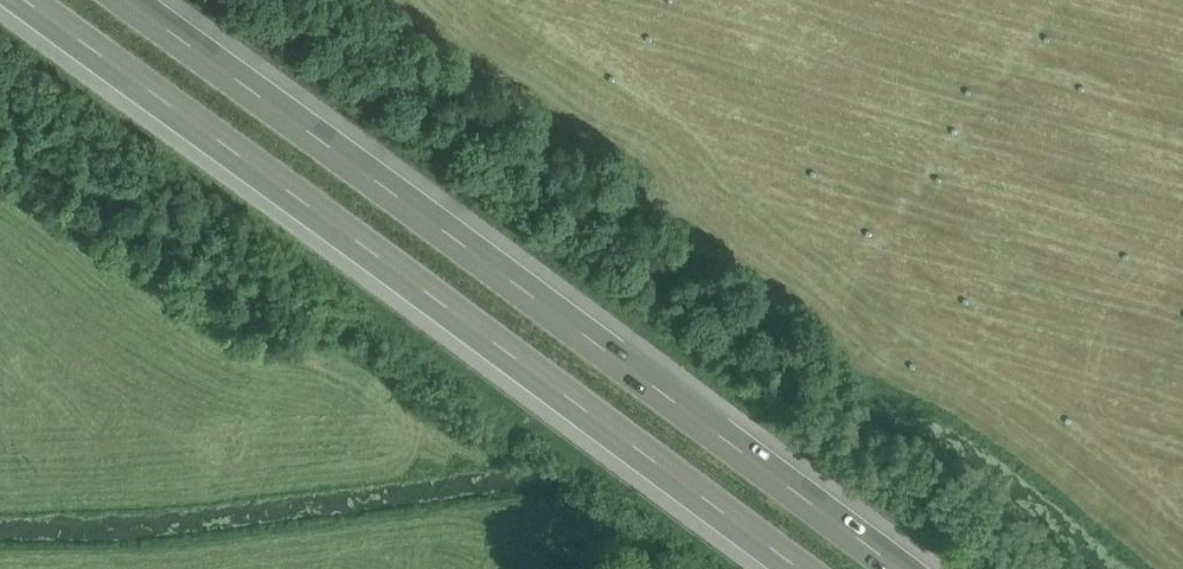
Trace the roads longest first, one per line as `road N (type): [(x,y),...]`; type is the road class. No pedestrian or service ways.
road 1 (motorway): [(30,0),(797,568)]
road 2 (motorway): [(883,568),(127,0)]

